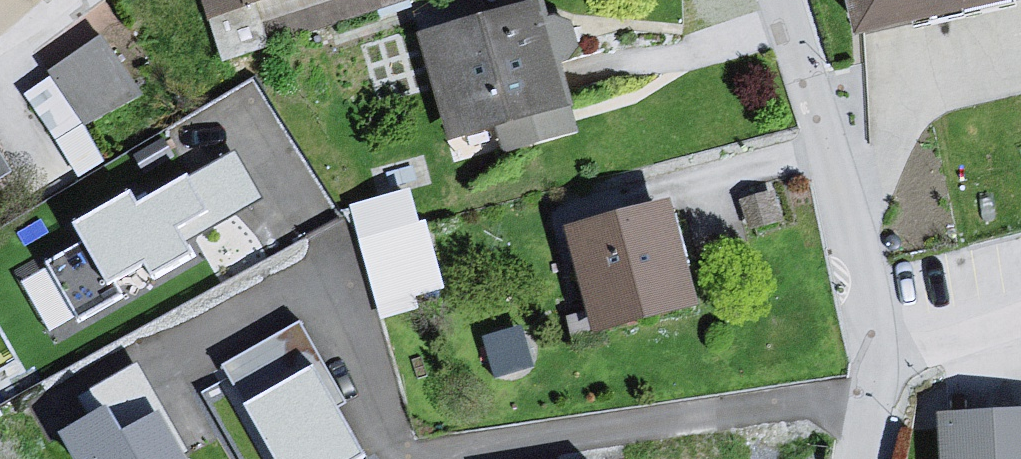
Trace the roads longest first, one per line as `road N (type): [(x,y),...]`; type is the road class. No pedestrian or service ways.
road 1 (residential): [(783,0),(858,270),(873,367)]
road 2 (residential): [(873,367),(1020,320)]

